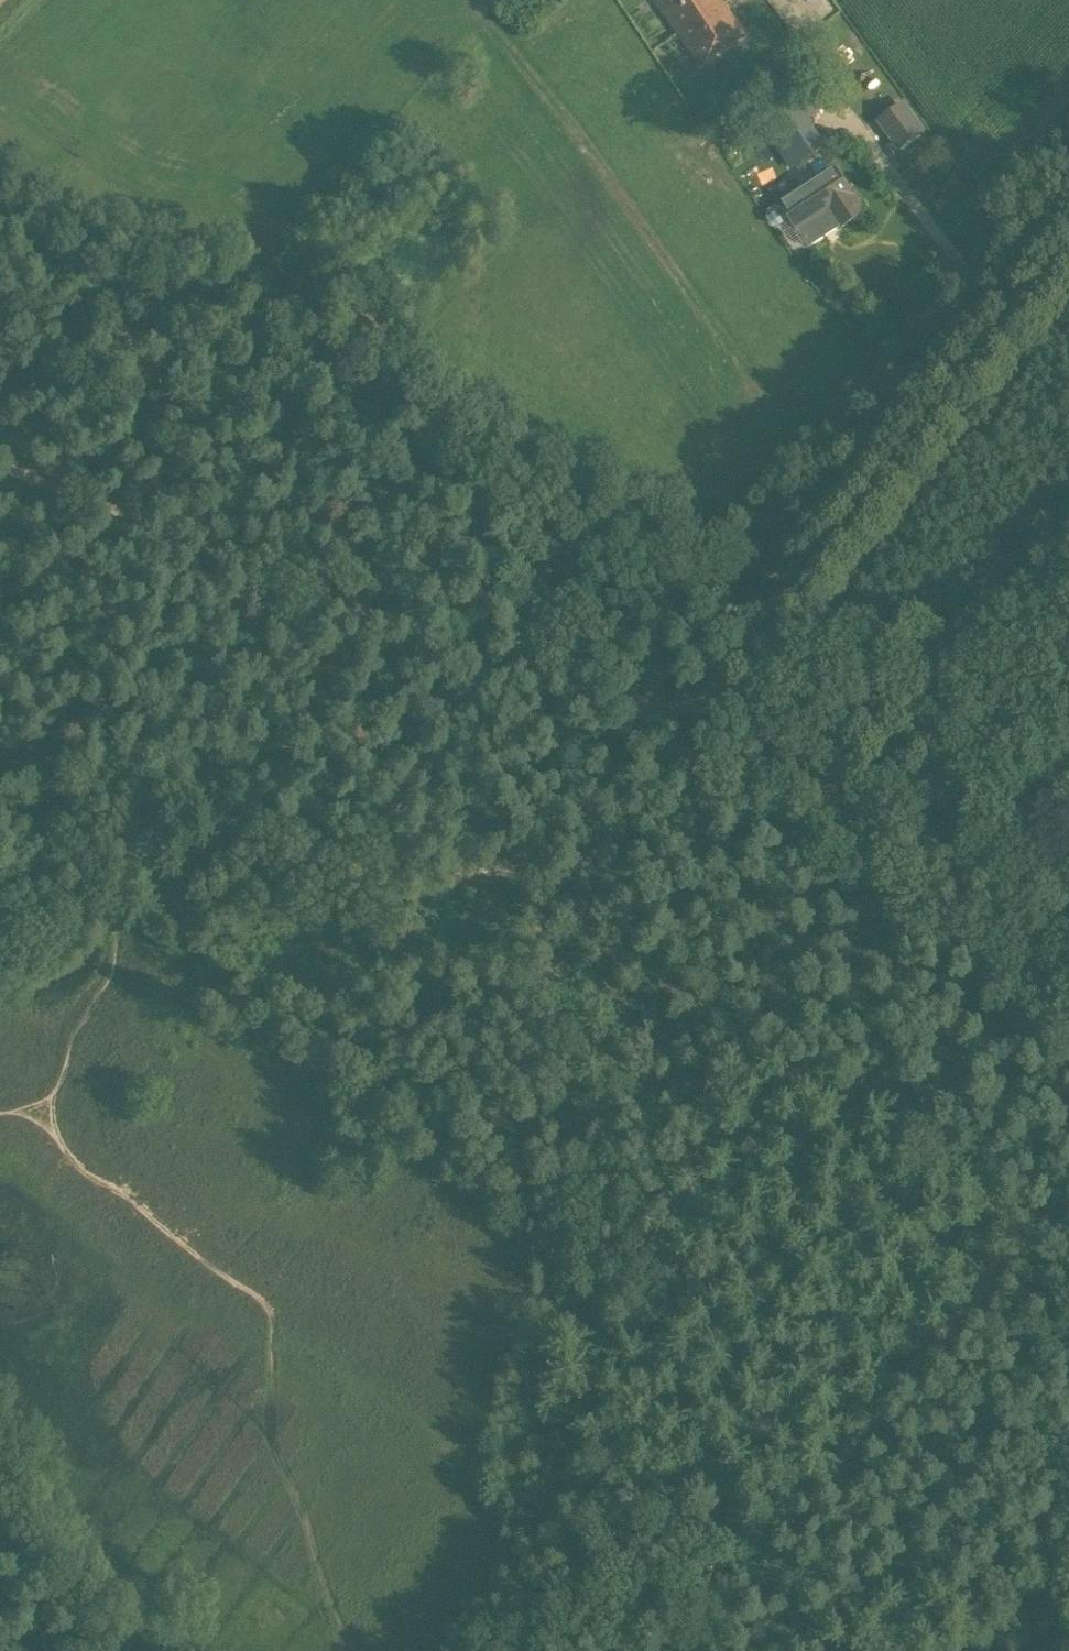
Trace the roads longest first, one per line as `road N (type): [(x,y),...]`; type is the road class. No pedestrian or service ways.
road 1 (track): [(664,708),(517,669),(0,459)]
road 2 (track): [(664,708),(760,688),(769,630),(1068,250)]
road 3 (track): [(539,880),(1015,1248)]
road 4 (track): [(1037,1264),(971,1293),(701,1650)]
road 5 (track): [(1068,985),(768,711),(760,688)]
road 6 (track): [(664,708),(558,835),(539,880)]

